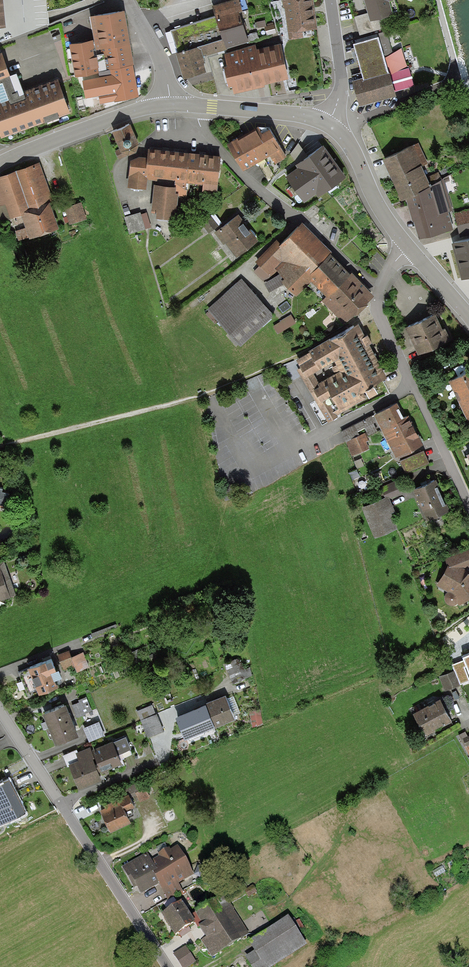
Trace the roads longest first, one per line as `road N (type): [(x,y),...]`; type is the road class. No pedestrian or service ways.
road 1 (residential): [(0,718),(165,966)]
road 2 (residential): [(196,107),(203,131),(255,187),(302,214),(380,292)]
road 3 (unclassified): [(380,292),(373,312),(468,514)]
road 4 (tertiary): [(174,105),(108,119),(0,163)]
road 5 (residential): [(407,247),(330,124)]
road 6 (residential): [(330,124),(196,107)]
road 7 (residential): [(330,124),(342,76),(331,0)]

